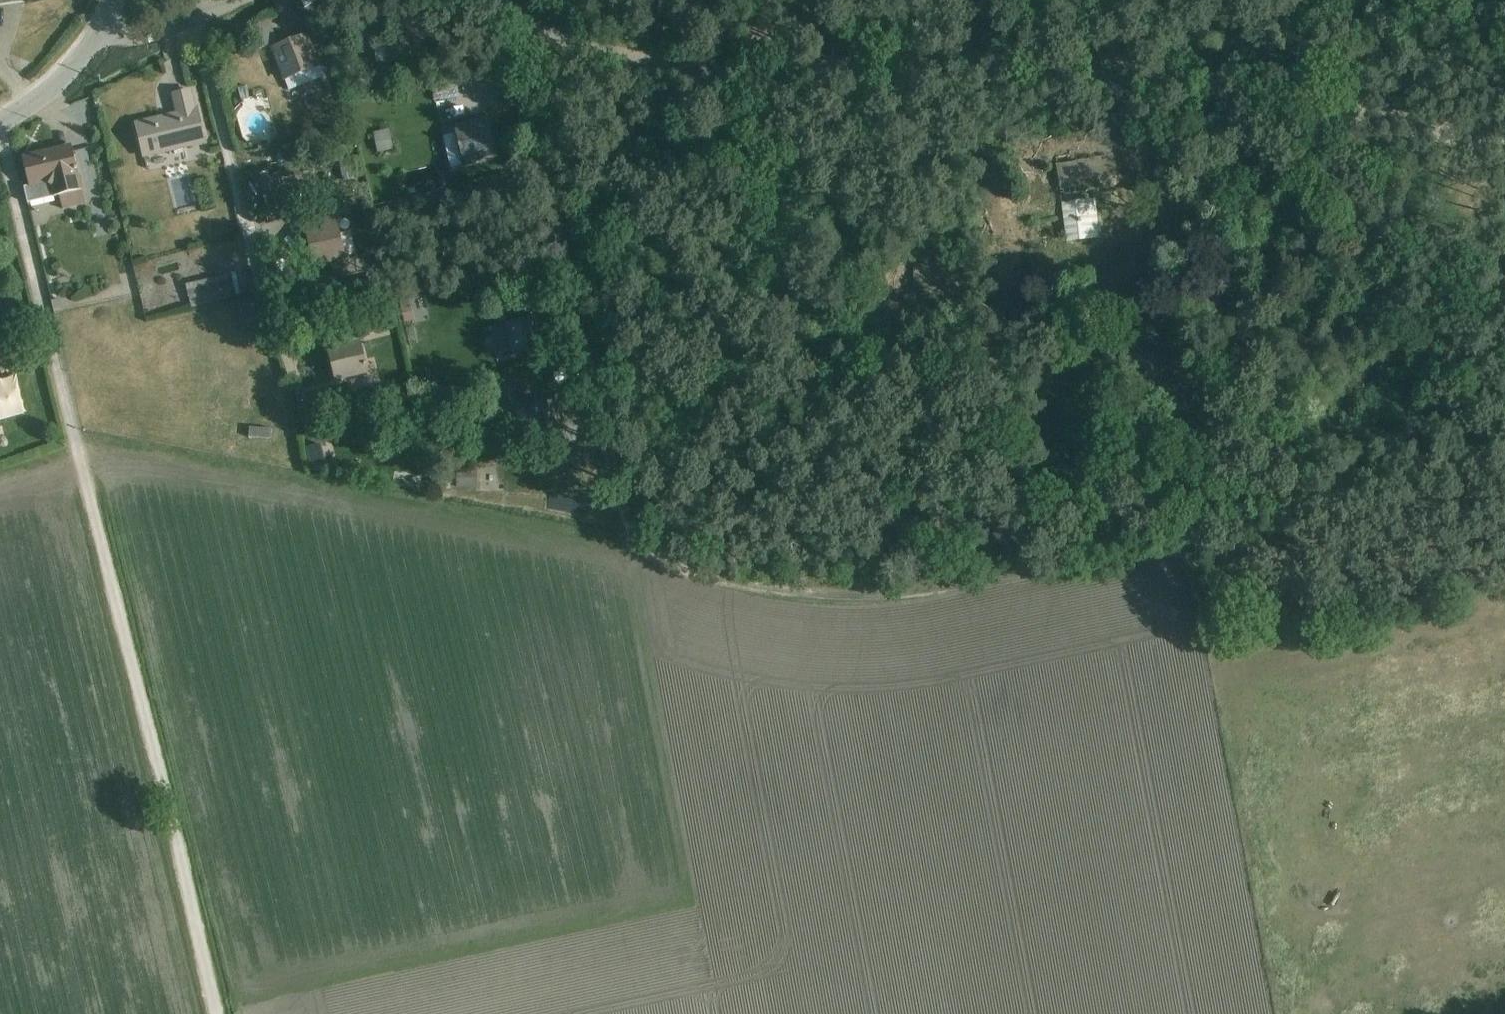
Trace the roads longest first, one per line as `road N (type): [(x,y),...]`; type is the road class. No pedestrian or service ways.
road 1 (track): [(514,11),(518,64),(628,534),(717,575),(864,592),(1175,540)]
road 2 (unclassified): [(500,0),(563,42),(621,62),(1146,58),(1399,105),(1504,140)]
road 3 (unclassified): [(213,1013),(0,128)]
road 4 (unclassified): [(103,30),(140,37),(168,31),(243,0)]
road 5 (unclassified): [(103,30),(58,82),(0,128)]

